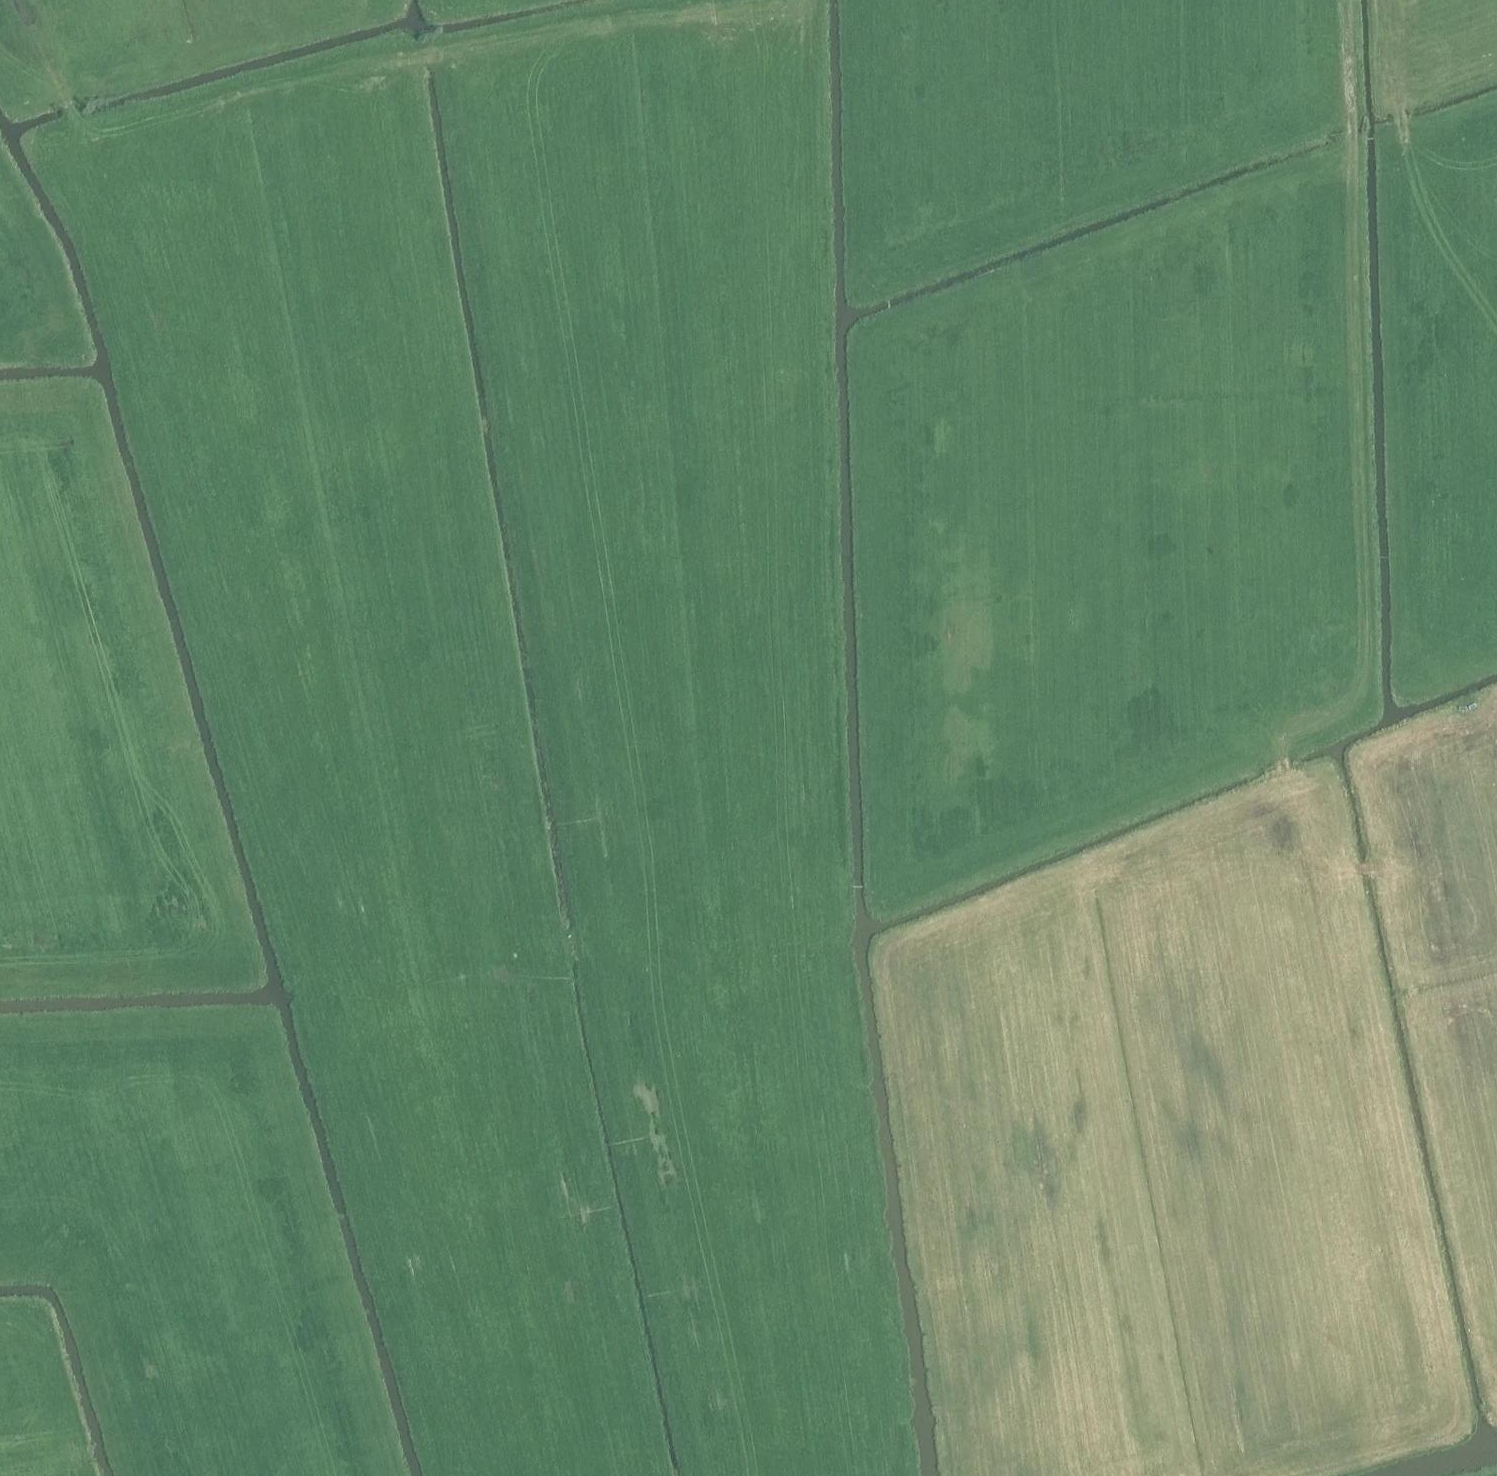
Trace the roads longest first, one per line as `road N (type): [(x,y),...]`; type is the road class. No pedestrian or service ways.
road 1 (track): [(1344,0),(1350,174),(1275,803)]
road 2 (track): [(1496,654),(1409,676),(1388,0)]

